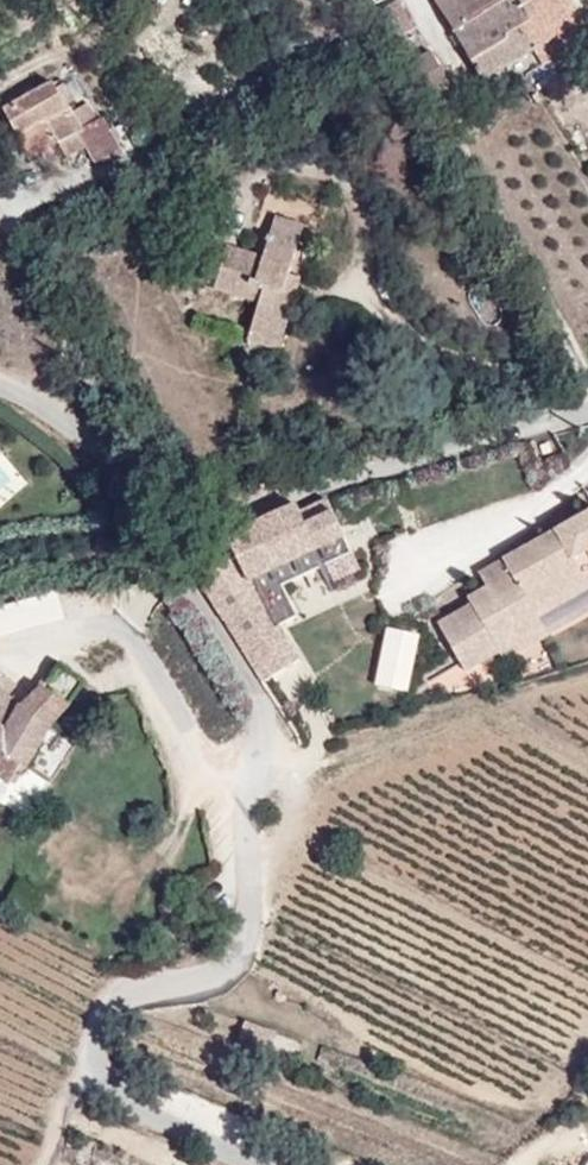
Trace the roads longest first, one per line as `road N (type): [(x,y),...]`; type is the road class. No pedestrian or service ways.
road 1 (unclassified): [(587,413),(233,504),(189,496),(0,384)]

